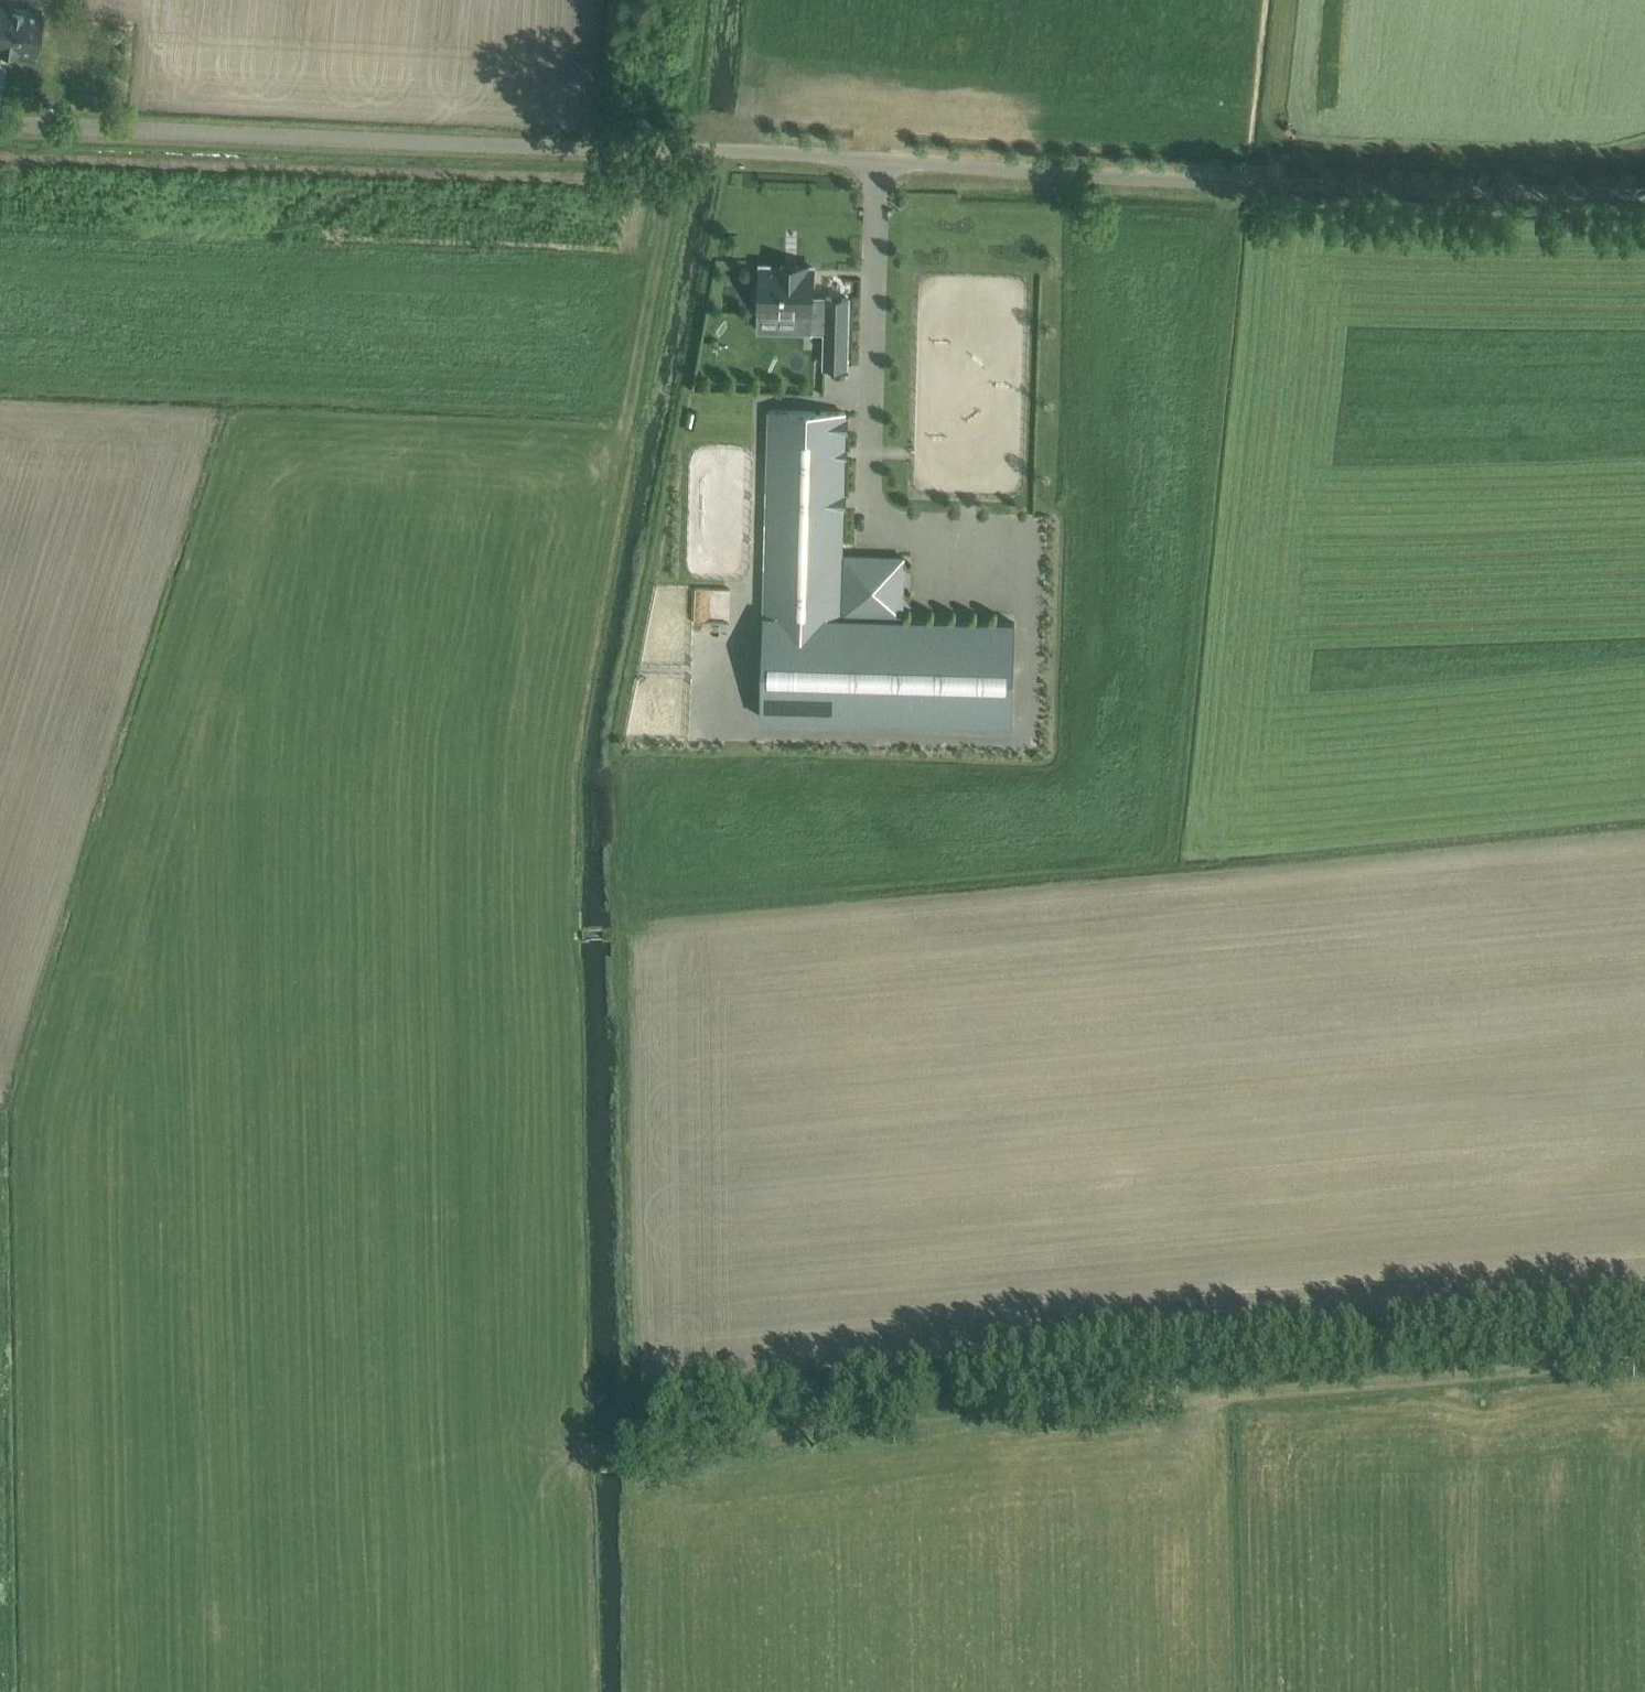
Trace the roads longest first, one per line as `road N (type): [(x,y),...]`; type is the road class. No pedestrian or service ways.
road 1 (unclassified): [(1644,191),(1172,179),(737,151),(0,123)]

